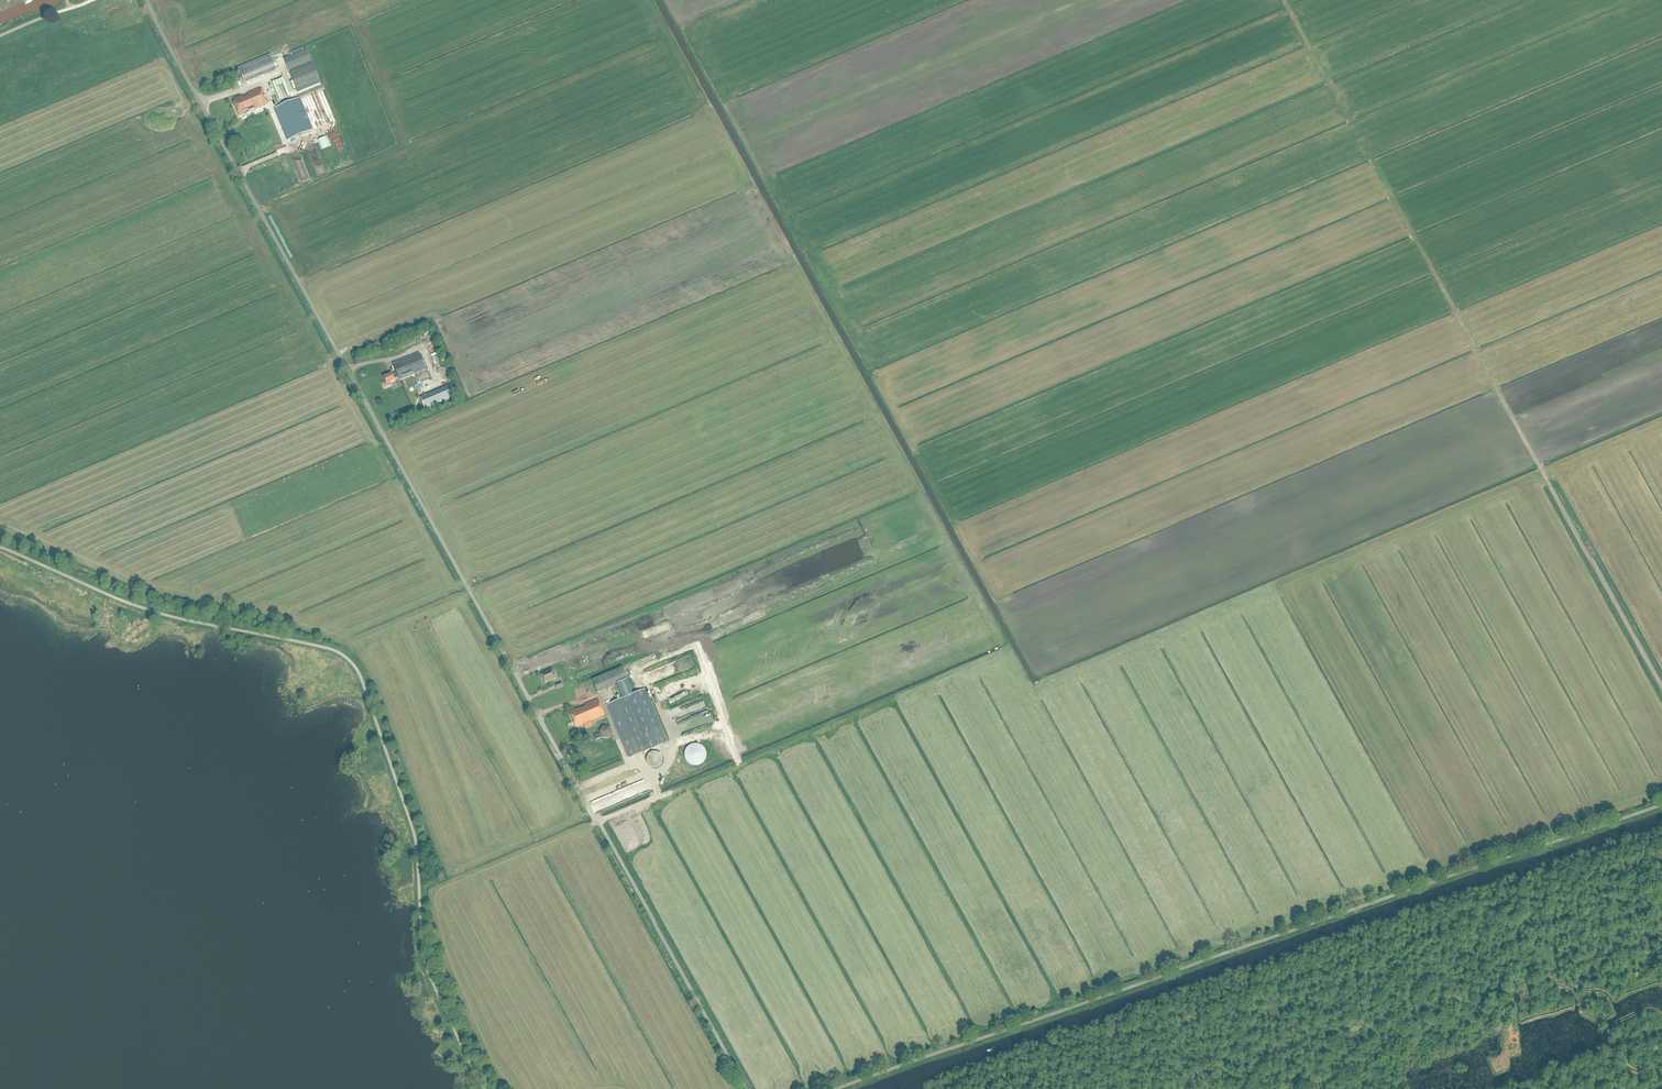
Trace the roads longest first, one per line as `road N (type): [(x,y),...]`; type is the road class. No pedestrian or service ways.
road 1 (unclassified): [(605,833),(147,0)]

